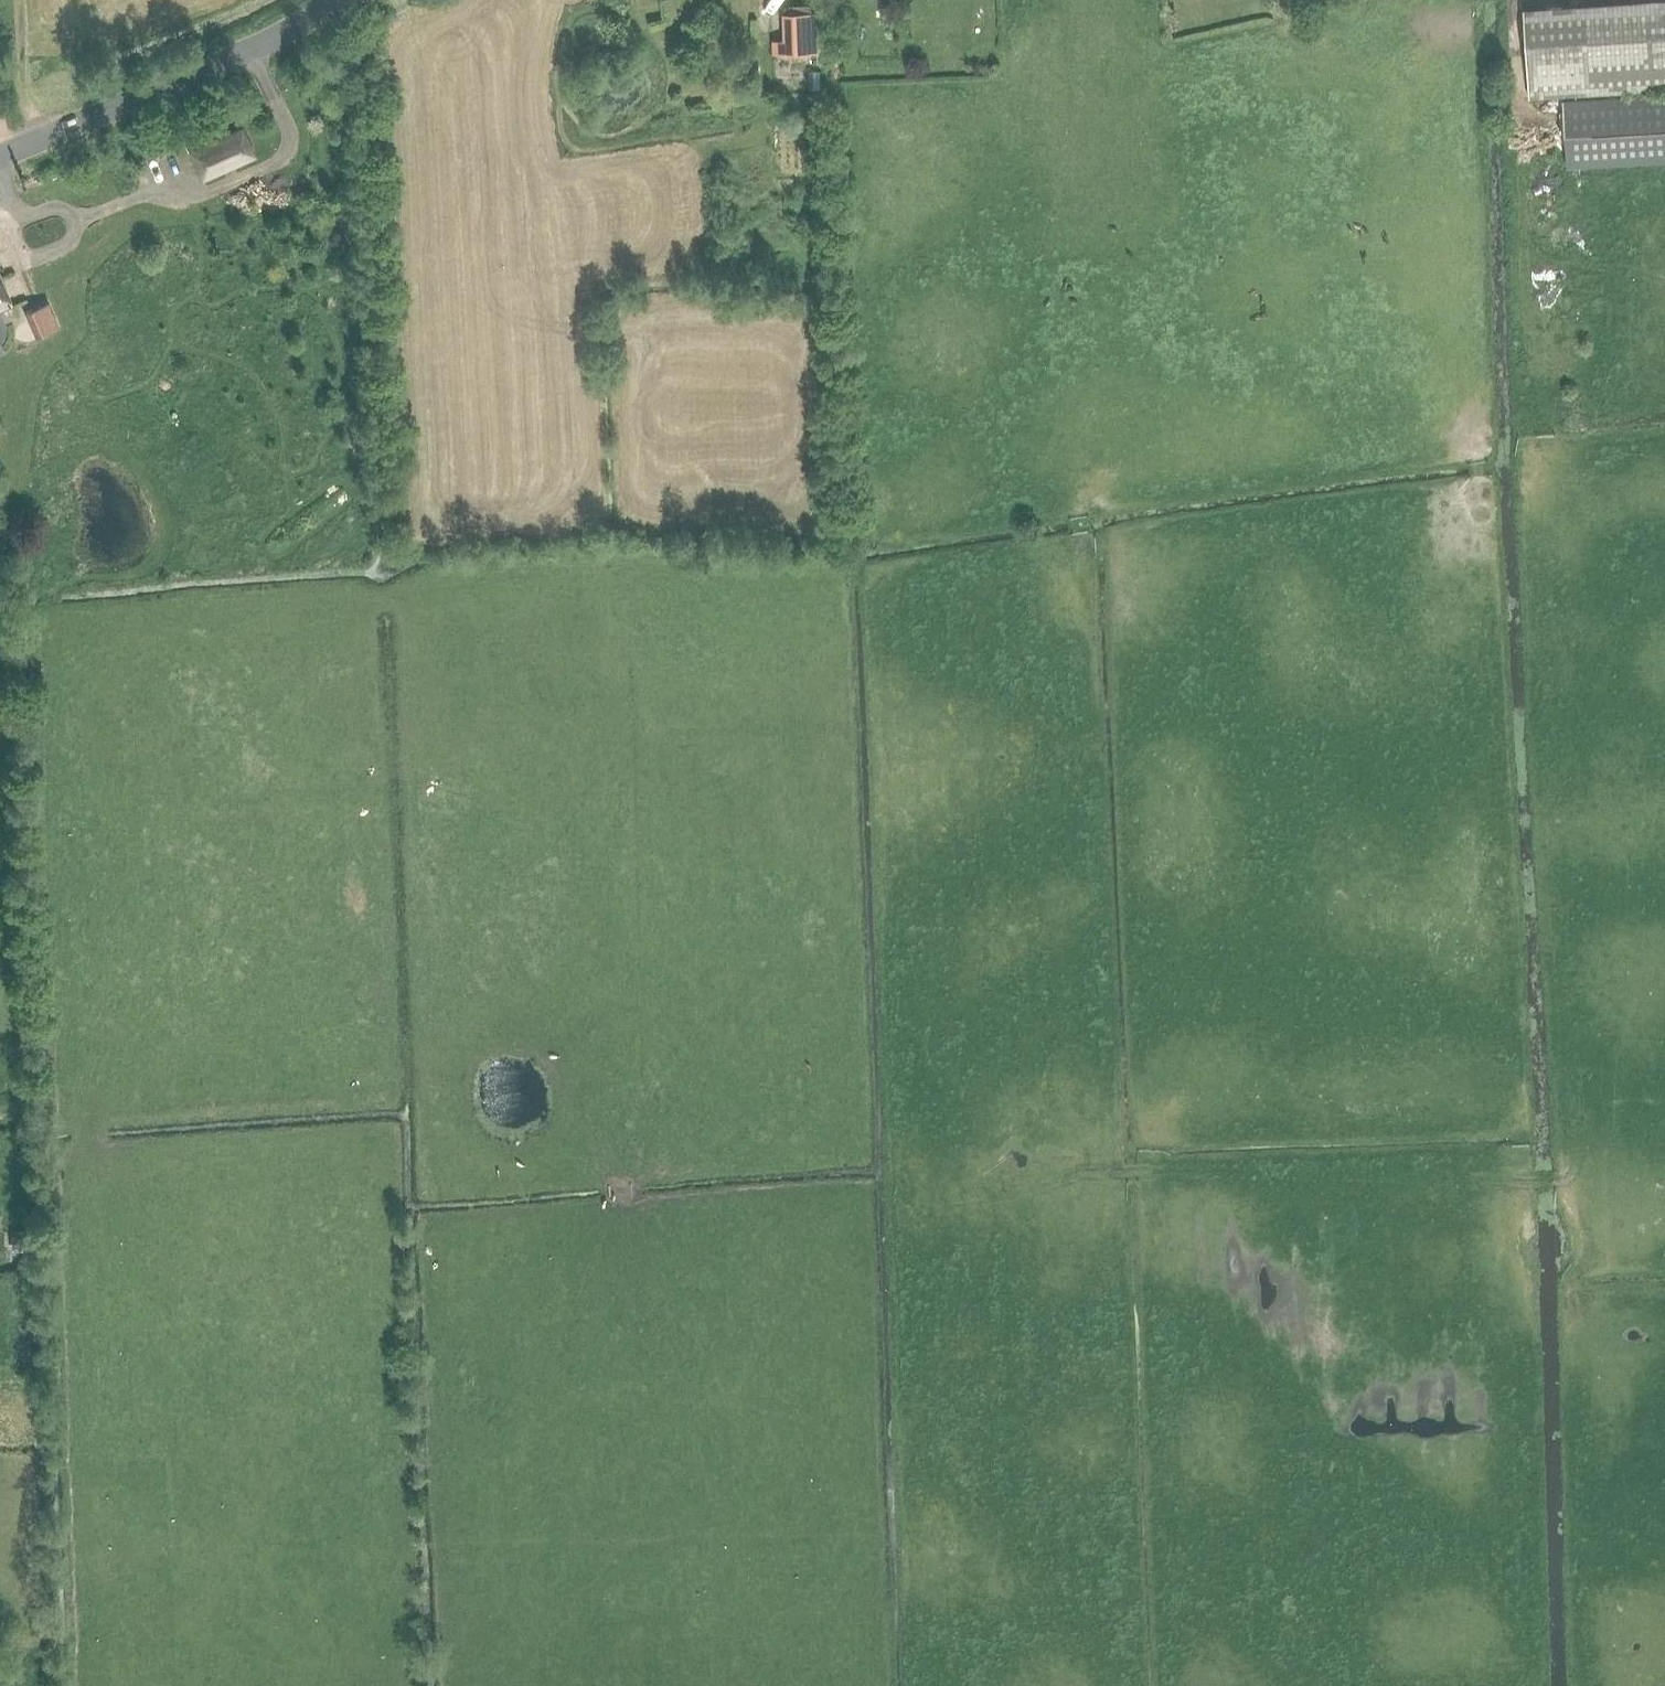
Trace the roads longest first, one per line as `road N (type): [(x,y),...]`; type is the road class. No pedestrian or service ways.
road 1 (tertiary): [(0,161),(350,0)]

